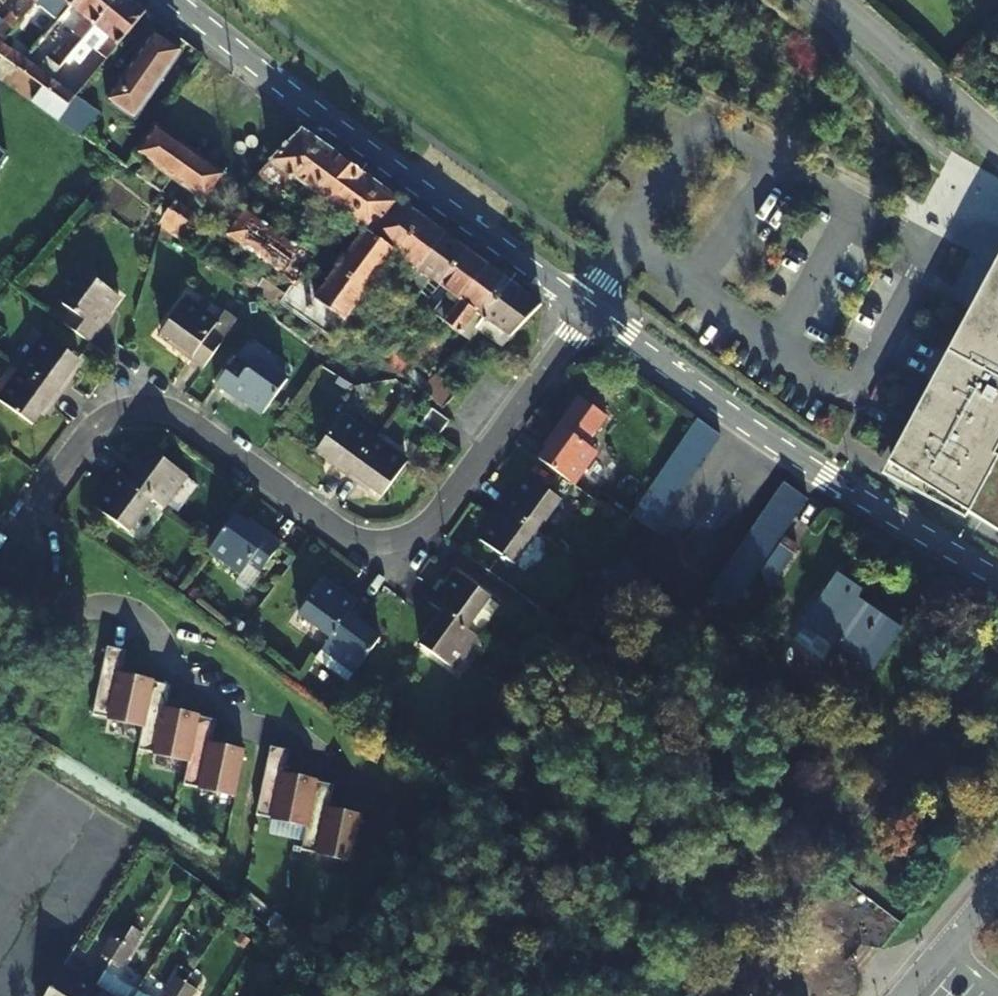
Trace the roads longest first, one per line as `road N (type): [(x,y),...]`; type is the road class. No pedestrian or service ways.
road 1 (residential): [(586,309),(438,514),(413,535),(381,543),(348,537),(186,420),(126,408),(92,427),(49,485),(19,574)]
road 2 (residential): [(175,0),(586,309)]
road 3 (residential): [(586,309),(777,445),(997,577)]
road 4 (residential): [(903,995),(997,886)]

